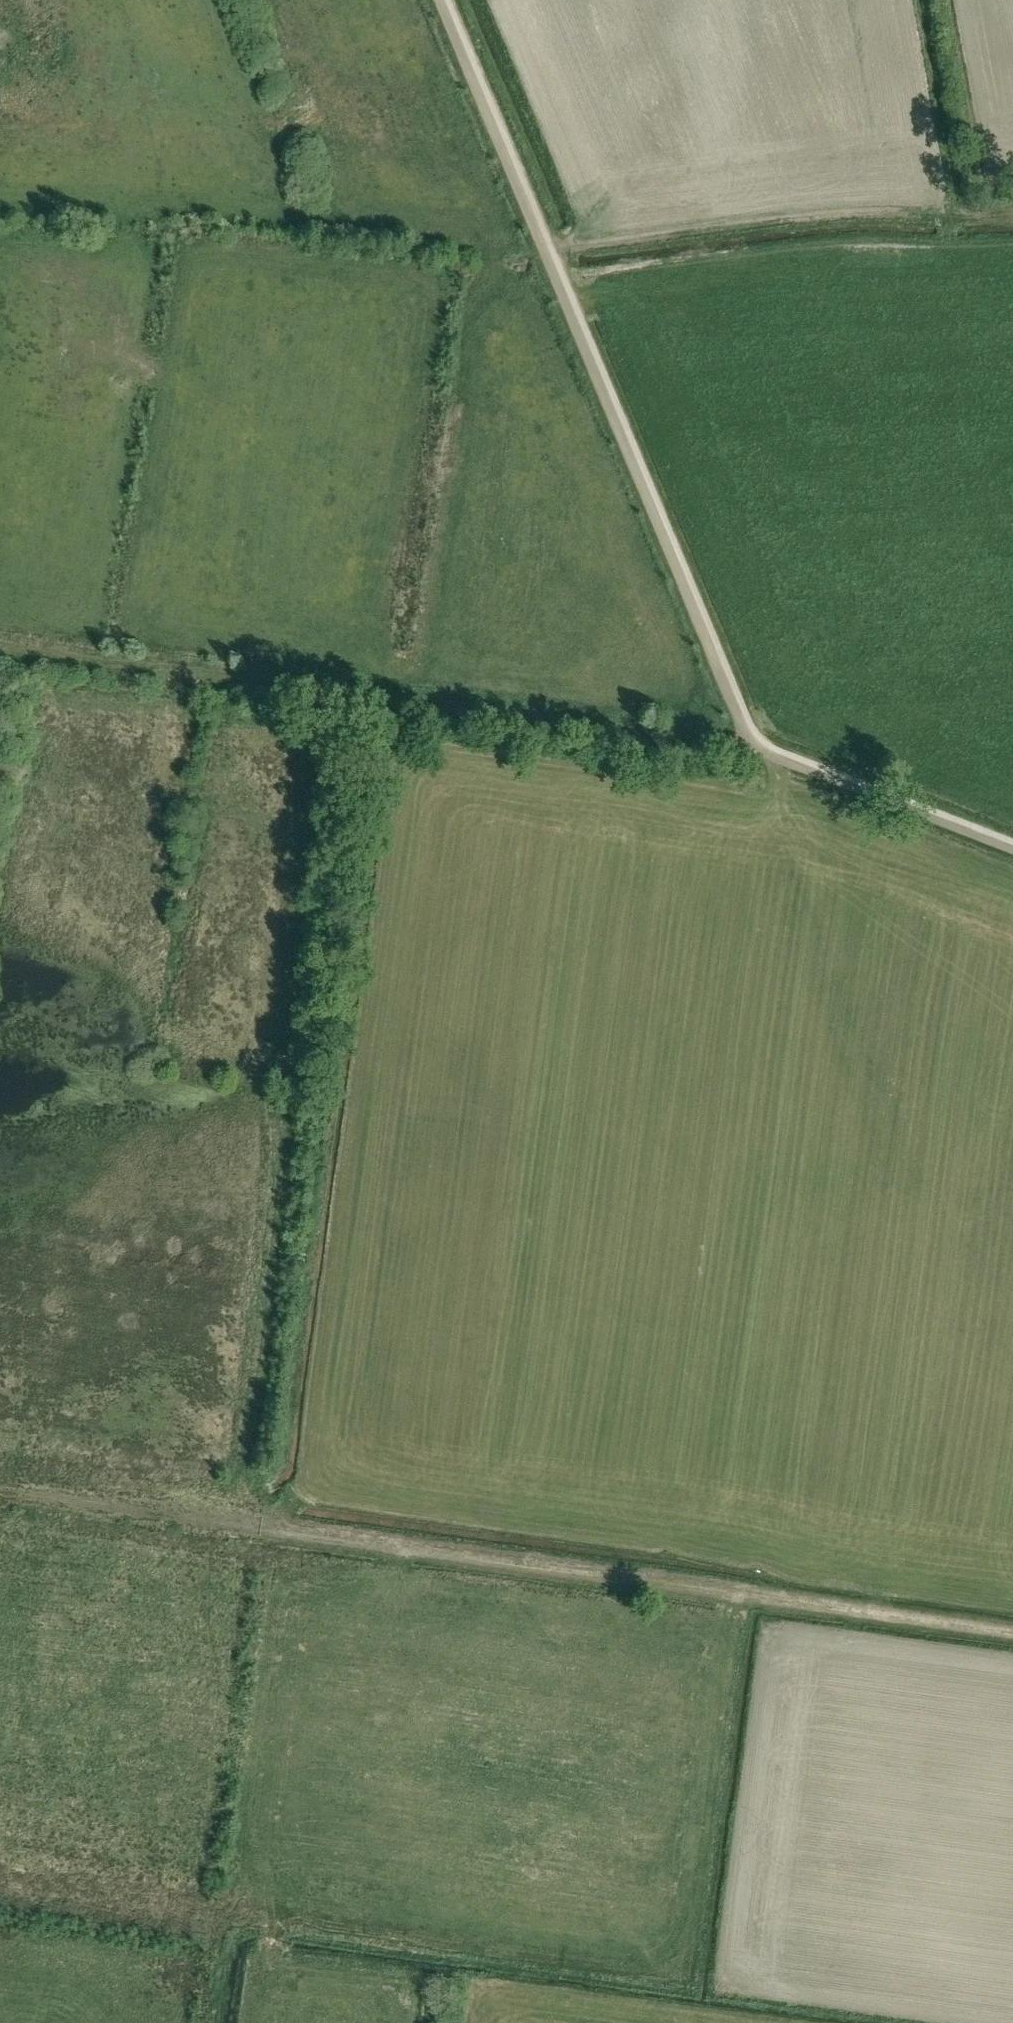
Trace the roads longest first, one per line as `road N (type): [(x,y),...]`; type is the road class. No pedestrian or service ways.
road 1 (track): [(1012,850),(770,754),(748,734),(441,0)]
road 2 (track): [(1012,1638),(0,1488)]
road 3 (track): [(759,738),(0,645)]

